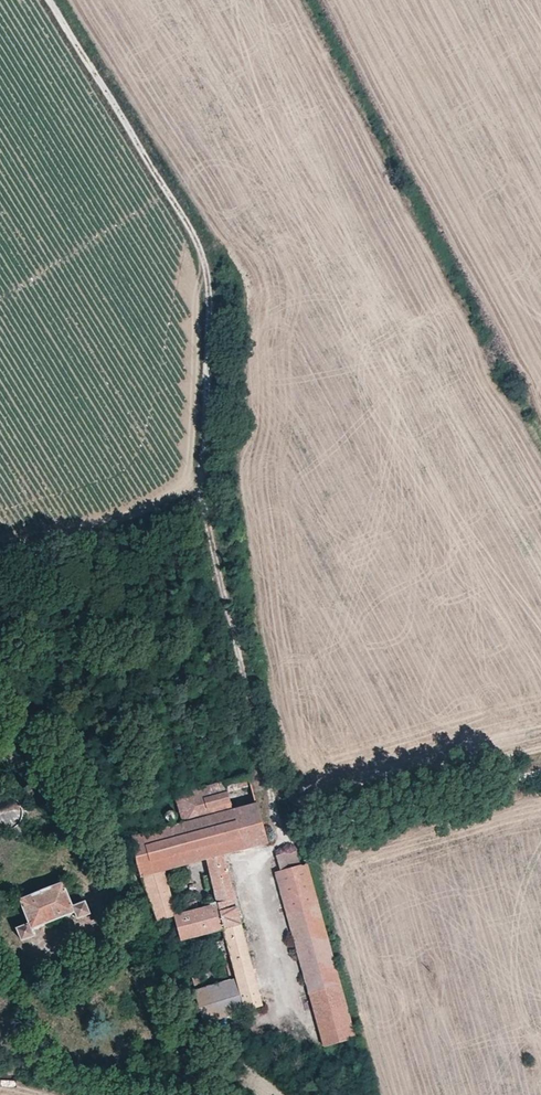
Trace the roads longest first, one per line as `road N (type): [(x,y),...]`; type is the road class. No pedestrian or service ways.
road 1 (track): [(286,839),(270,813),(202,504),(207,272),(191,227),(50,0)]
road 2 (track): [(286,839),(540,772)]

